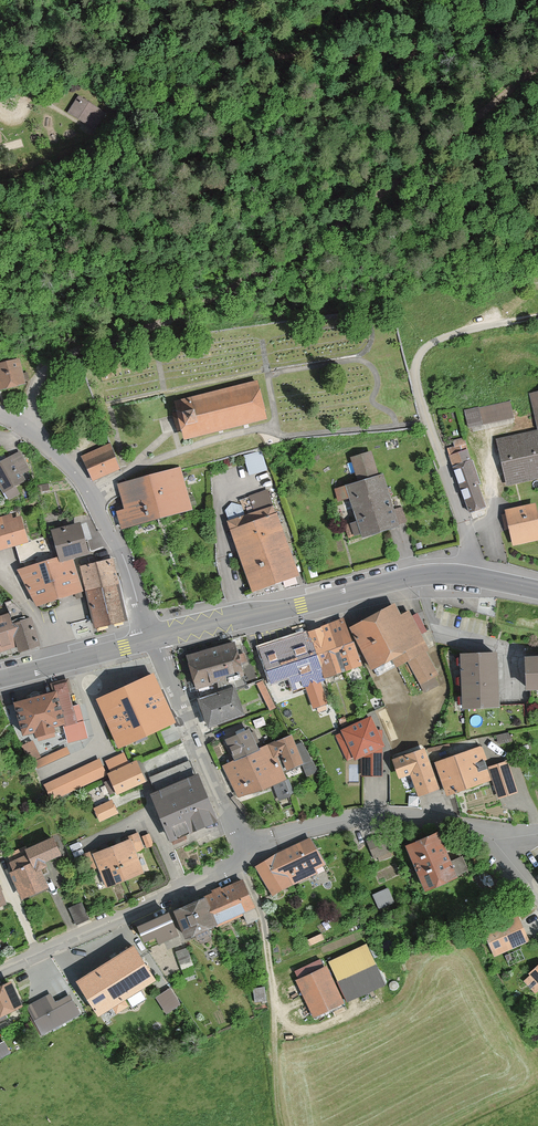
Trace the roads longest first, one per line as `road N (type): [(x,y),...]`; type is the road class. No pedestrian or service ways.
road 1 (track): [(78,353),(200,306),(312,242),(537,65)]
road 2 (secondary): [(152,639),(411,577),(448,574),(537,590)]
road 3 (residential): [(0,971),(252,853)]
road 4 (residential): [(152,639),(124,560),(73,473),(0,416)]
road 5 (residential): [(252,853),(273,840),(375,816),(506,836)]
road 6 (residential): [(252,853),(229,820),(152,639)]
road 7 (secondary): [(0,678),(152,639)]

